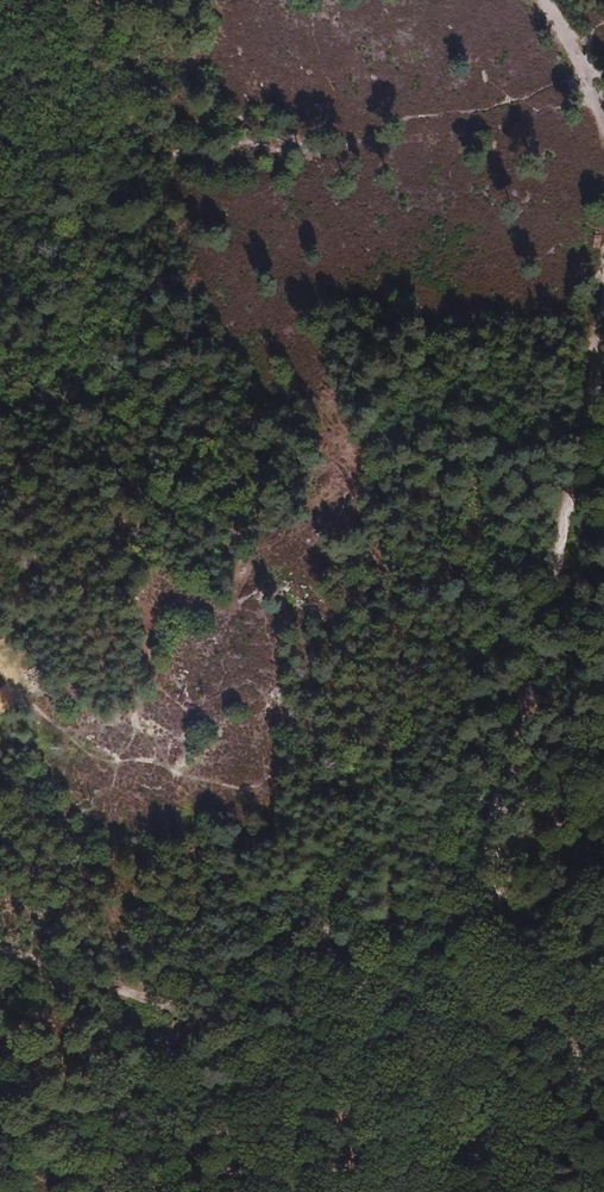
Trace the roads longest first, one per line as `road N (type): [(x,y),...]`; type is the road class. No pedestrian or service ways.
road 1 (track): [(603,215),(540,636),(485,862),(463,1009),(476,1125)]
road 2 (track): [(0,941),(135,983),(303,1058),(603,1172)]
road 3 (track): [(542,0),(583,68),(603,165)]
road 4 (track): [(476,1125),(603,1029)]

